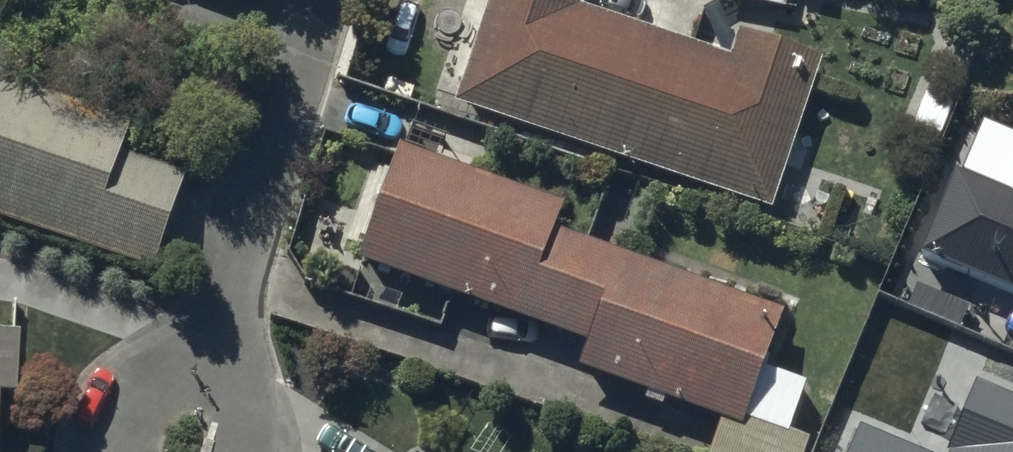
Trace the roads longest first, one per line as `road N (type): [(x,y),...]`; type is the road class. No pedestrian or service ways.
road 1 (residential): [(189,440),(320,0)]

